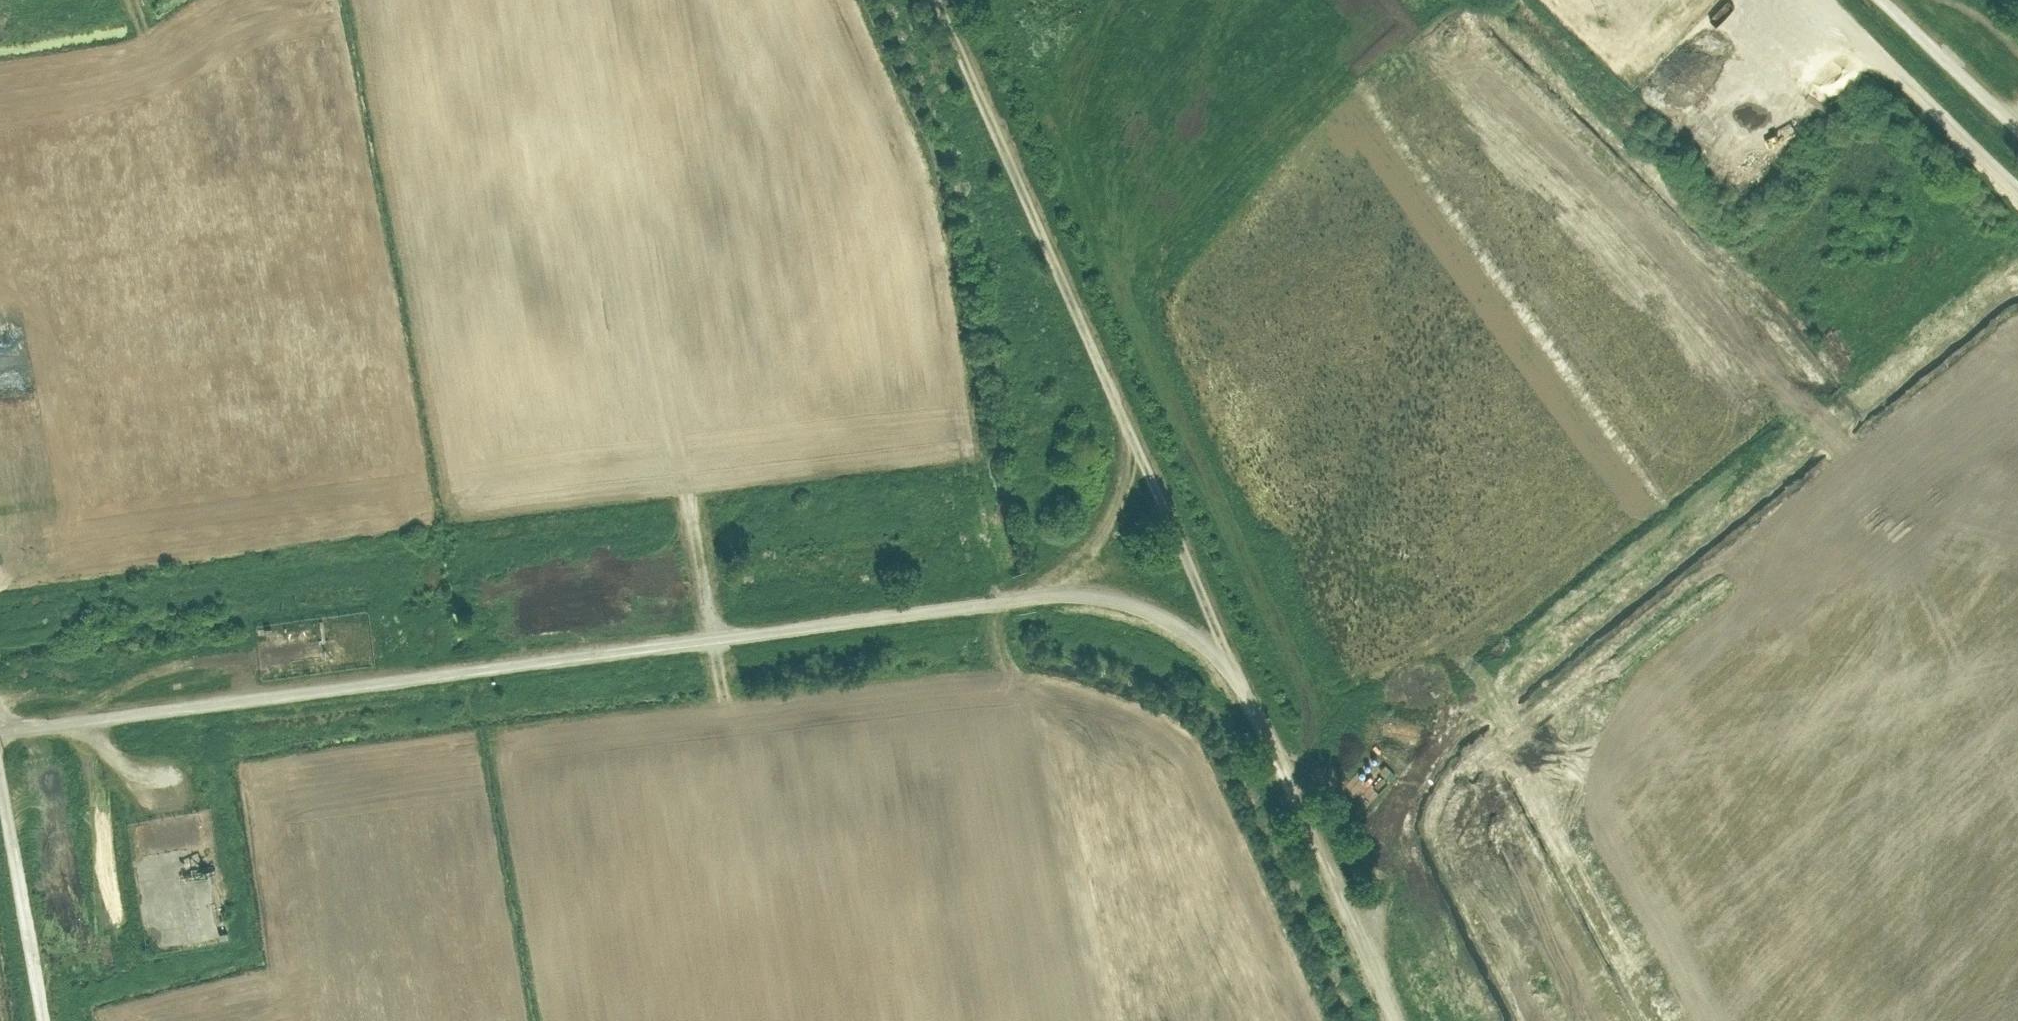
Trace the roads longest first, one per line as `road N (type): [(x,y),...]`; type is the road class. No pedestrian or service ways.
road 1 (track): [(1399,1020),(1270,739),(1231,672),(1183,621),(1120,595),(1039,588),(0,725)]
road 2 (track): [(2017,192),(1810,0)]
road 3 (track): [(0,754),(48,1020)]
road 4 (track): [(42,719),(72,754),(112,776),(158,782),(172,817),(176,874)]
road 5 (track): [(1375,969),(1378,908),(1412,762)]
road 6 (track): [(1887,0),(2017,124)]

